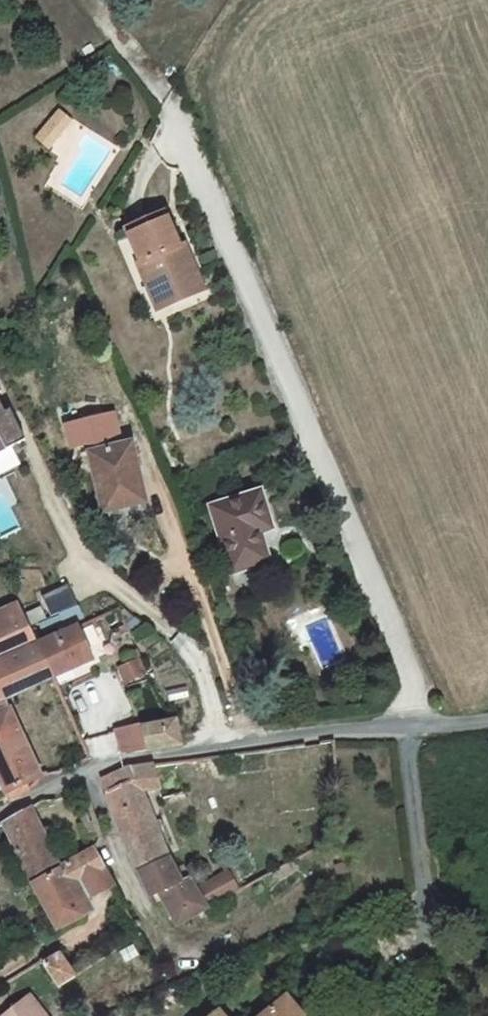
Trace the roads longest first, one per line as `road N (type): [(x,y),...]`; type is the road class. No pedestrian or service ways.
road 1 (residential): [(487,725),(207,747),(90,772),(0,812)]

